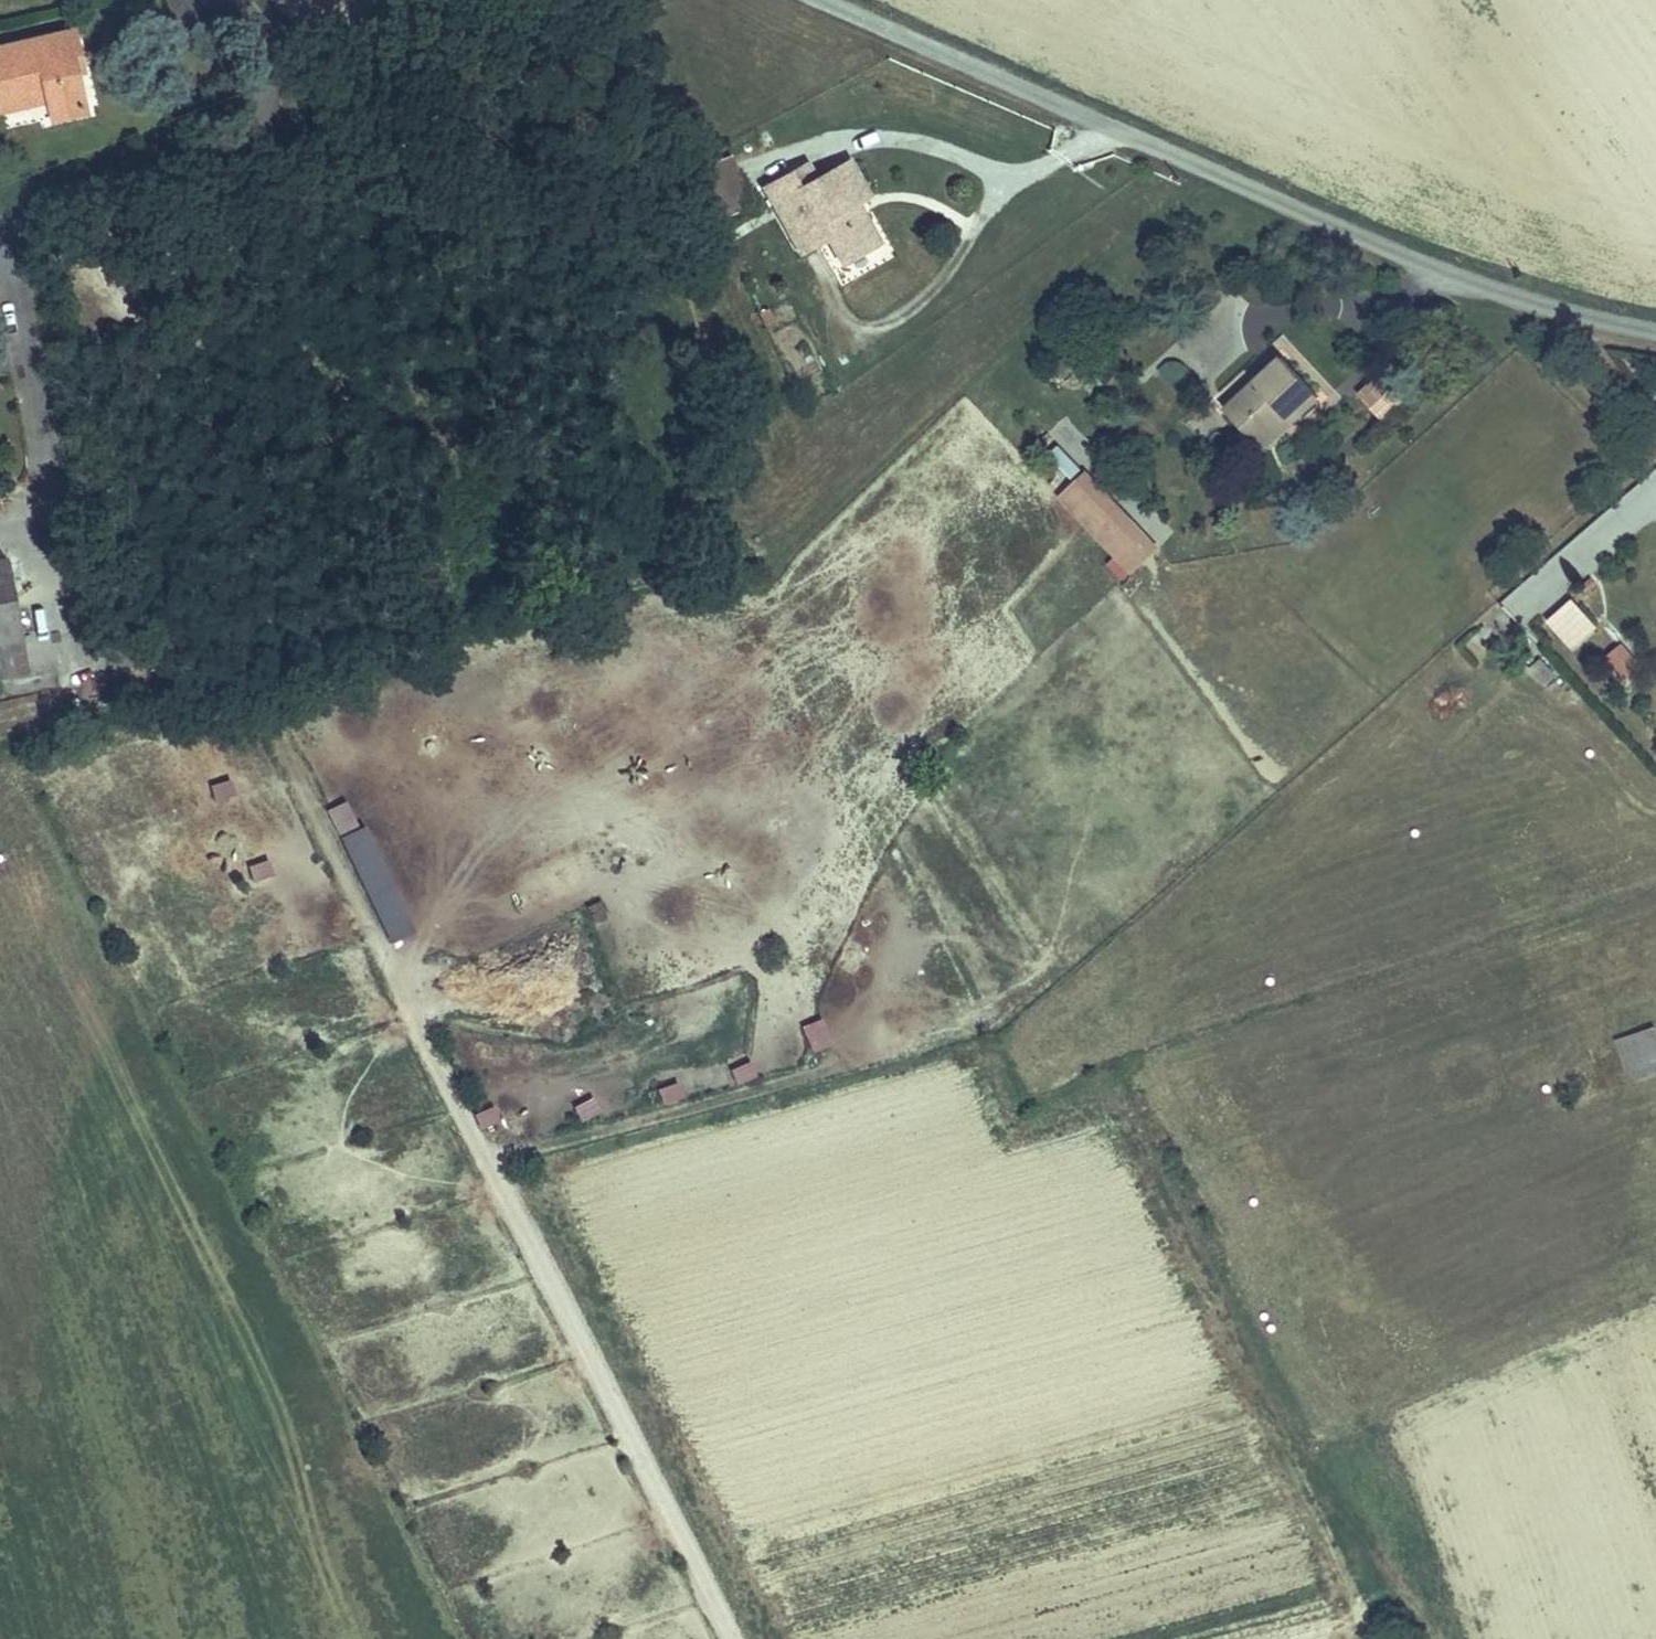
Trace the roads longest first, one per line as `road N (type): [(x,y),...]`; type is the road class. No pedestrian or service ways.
road 1 (track): [(1372,1638),(1129,1114),(1120,1074),(1134,1043),(1202,1014),(1655,873)]
road 2 (residential): [(1655,331),(1488,289),(1396,253),(818,0)]
road 3 (track): [(399,991),(723,1638)]
road 4 (unclassified): [(238,0),(255,20),(268,73),(260,123),(235,154),(27,223),(12,237),(8,263),(42,443),(41,484),(19,523)]

